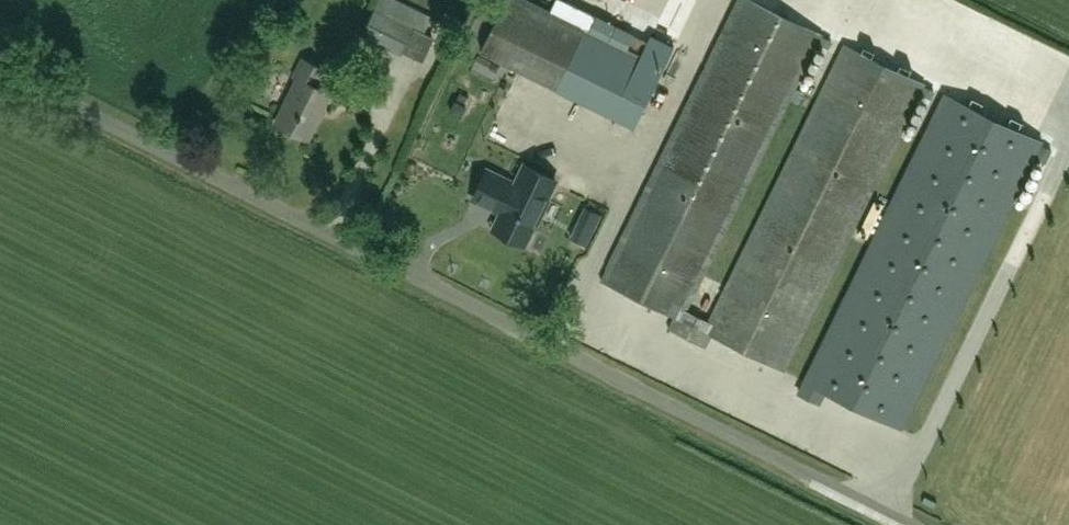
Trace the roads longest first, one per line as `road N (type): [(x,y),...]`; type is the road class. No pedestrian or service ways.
road 1 (unclassified): [(901,524),(0,72)]

